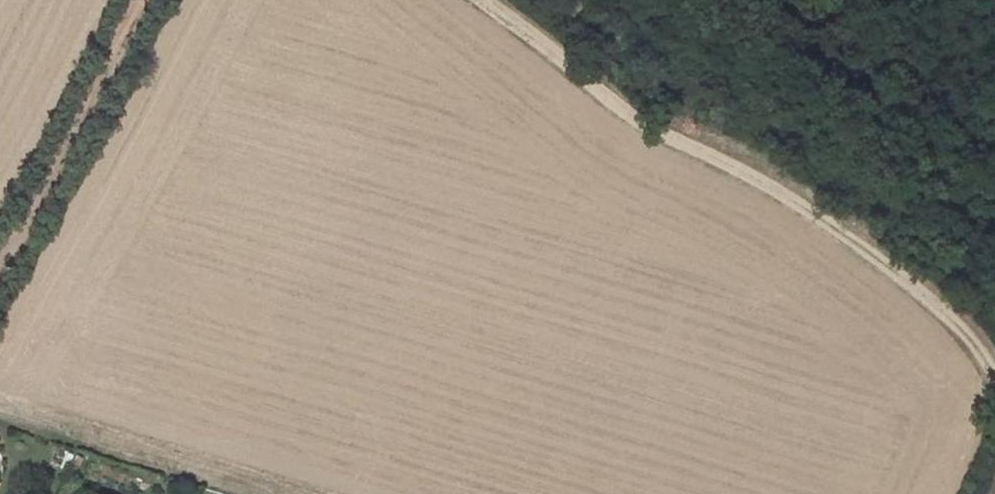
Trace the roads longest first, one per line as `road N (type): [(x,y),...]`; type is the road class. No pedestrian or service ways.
road 1 (track): [(994,386),(924,296),(827,226),(619,104),(485,0)]
road 2 (track): [(142,0),(0,288)]

